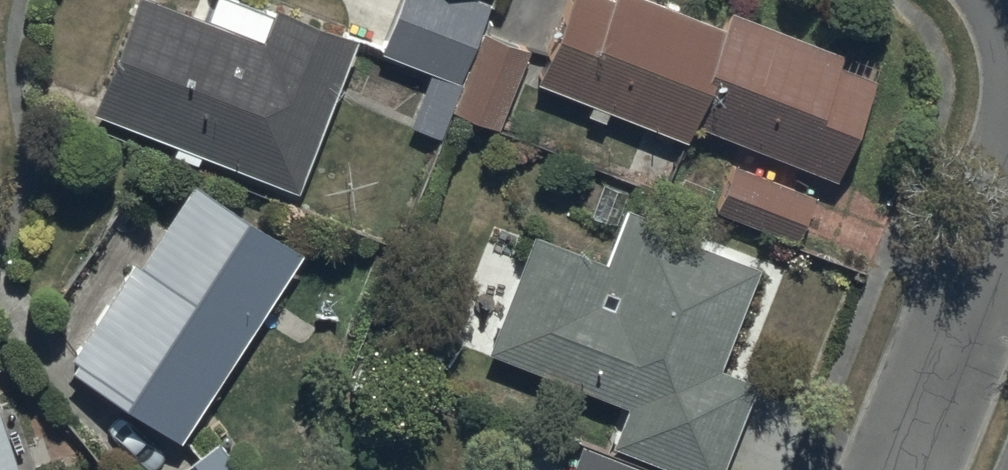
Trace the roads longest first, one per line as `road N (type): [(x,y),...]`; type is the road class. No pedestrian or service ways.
road 1 (residential): [(1007,217),(908,469)]

